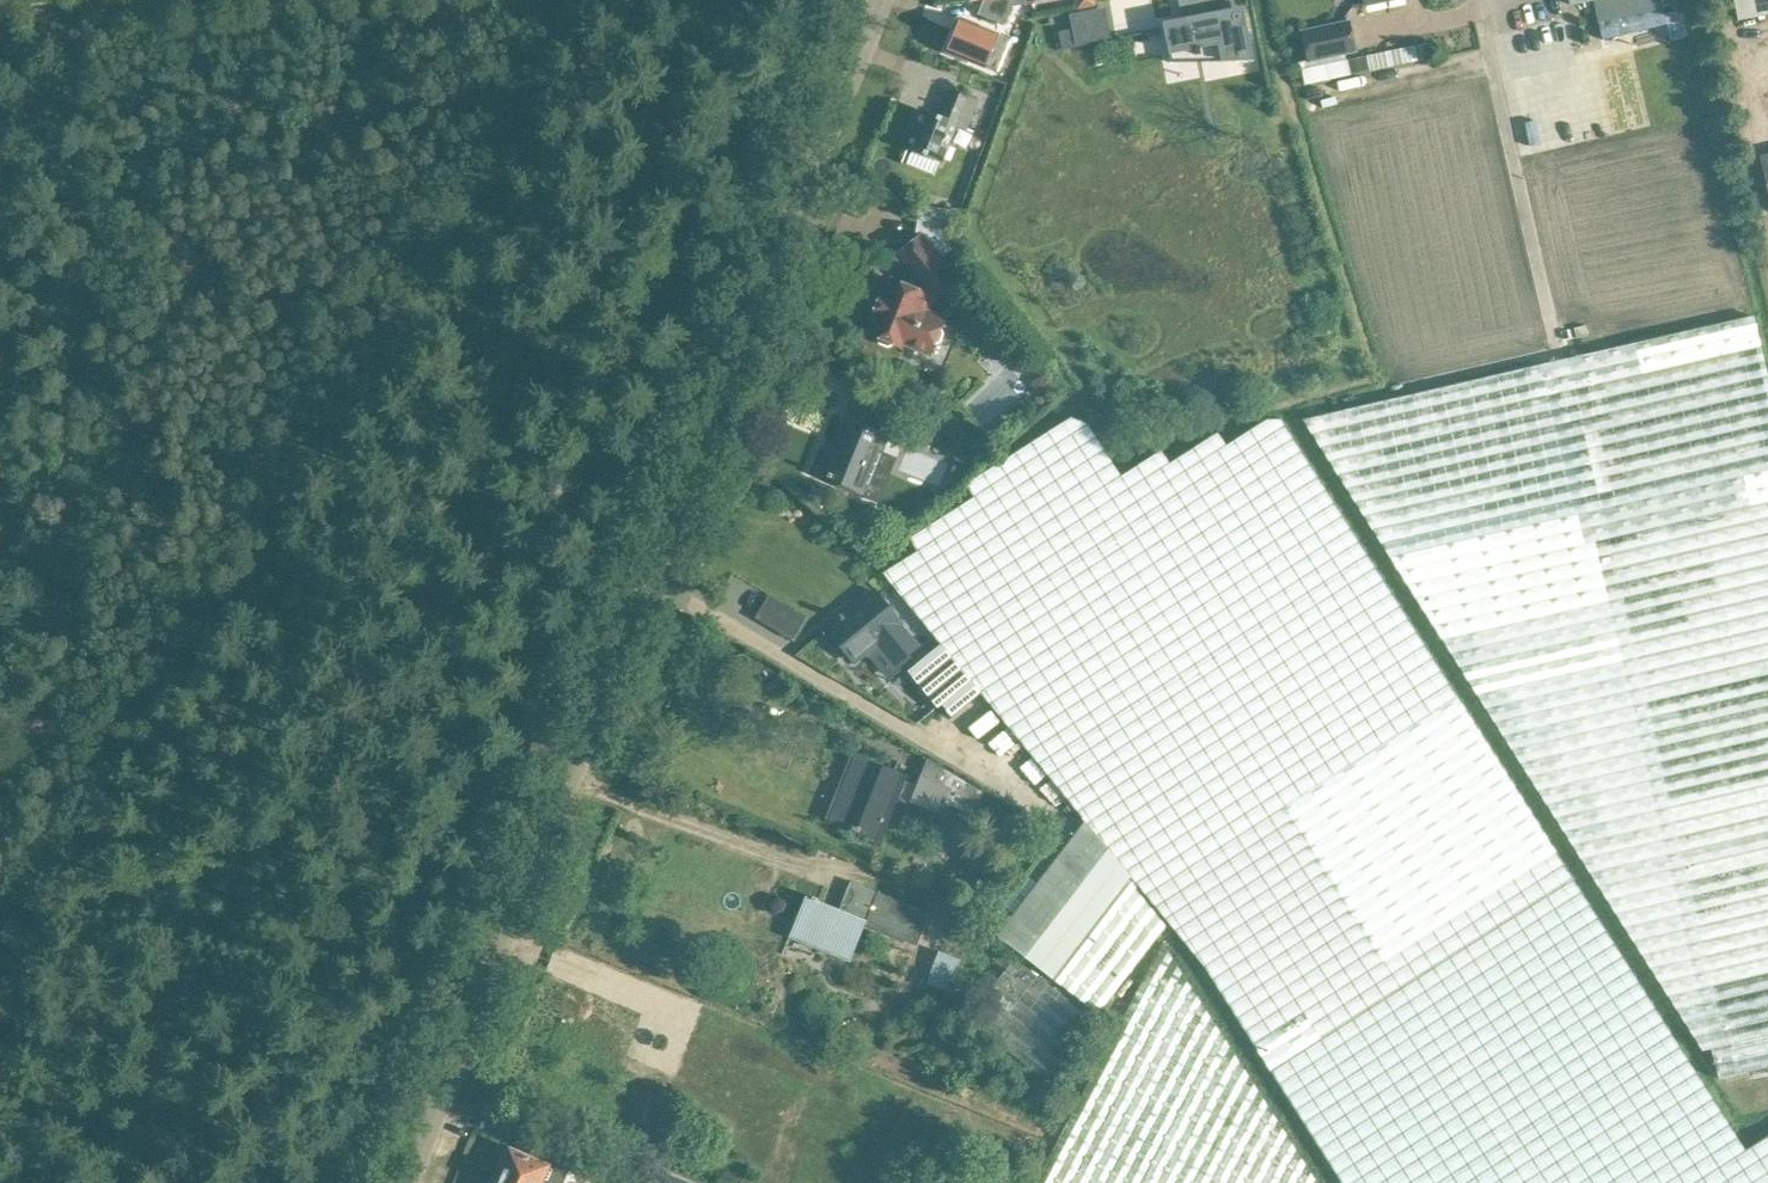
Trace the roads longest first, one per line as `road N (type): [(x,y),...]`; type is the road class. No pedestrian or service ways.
road 1 (unclassified): [(407,1182),(883,0)]
road 2 (track): [(0,11),(134,0)]

